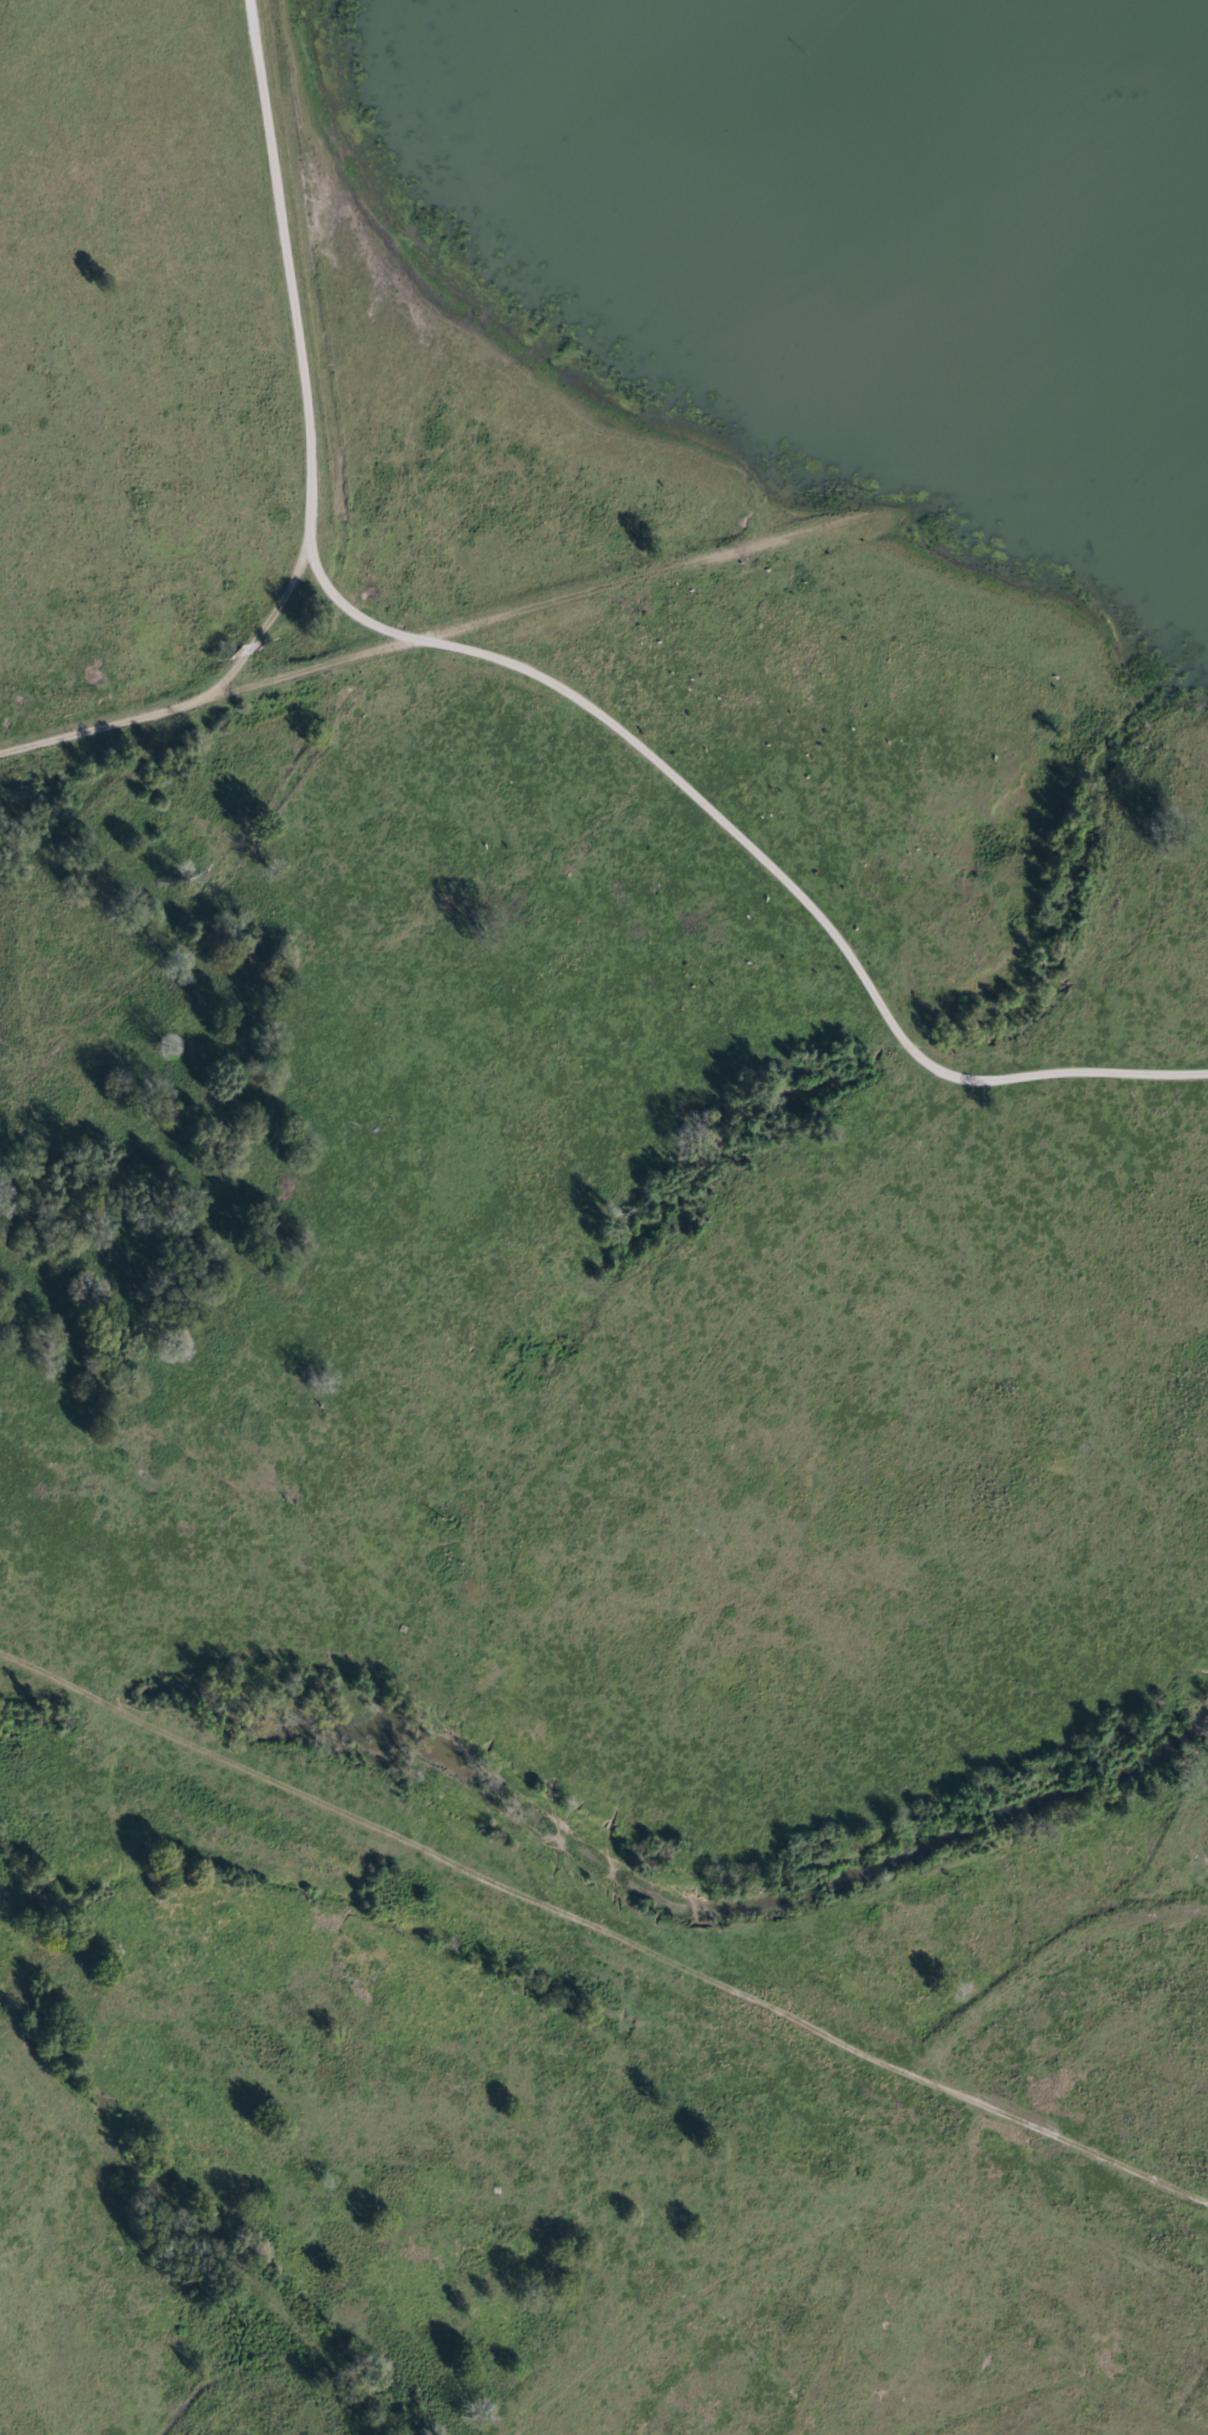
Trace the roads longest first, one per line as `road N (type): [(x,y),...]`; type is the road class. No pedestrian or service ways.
road 1 (track): [(0,749),(195,695),(245,640),(297,559),(305,457),(299,368),(244,0)]

